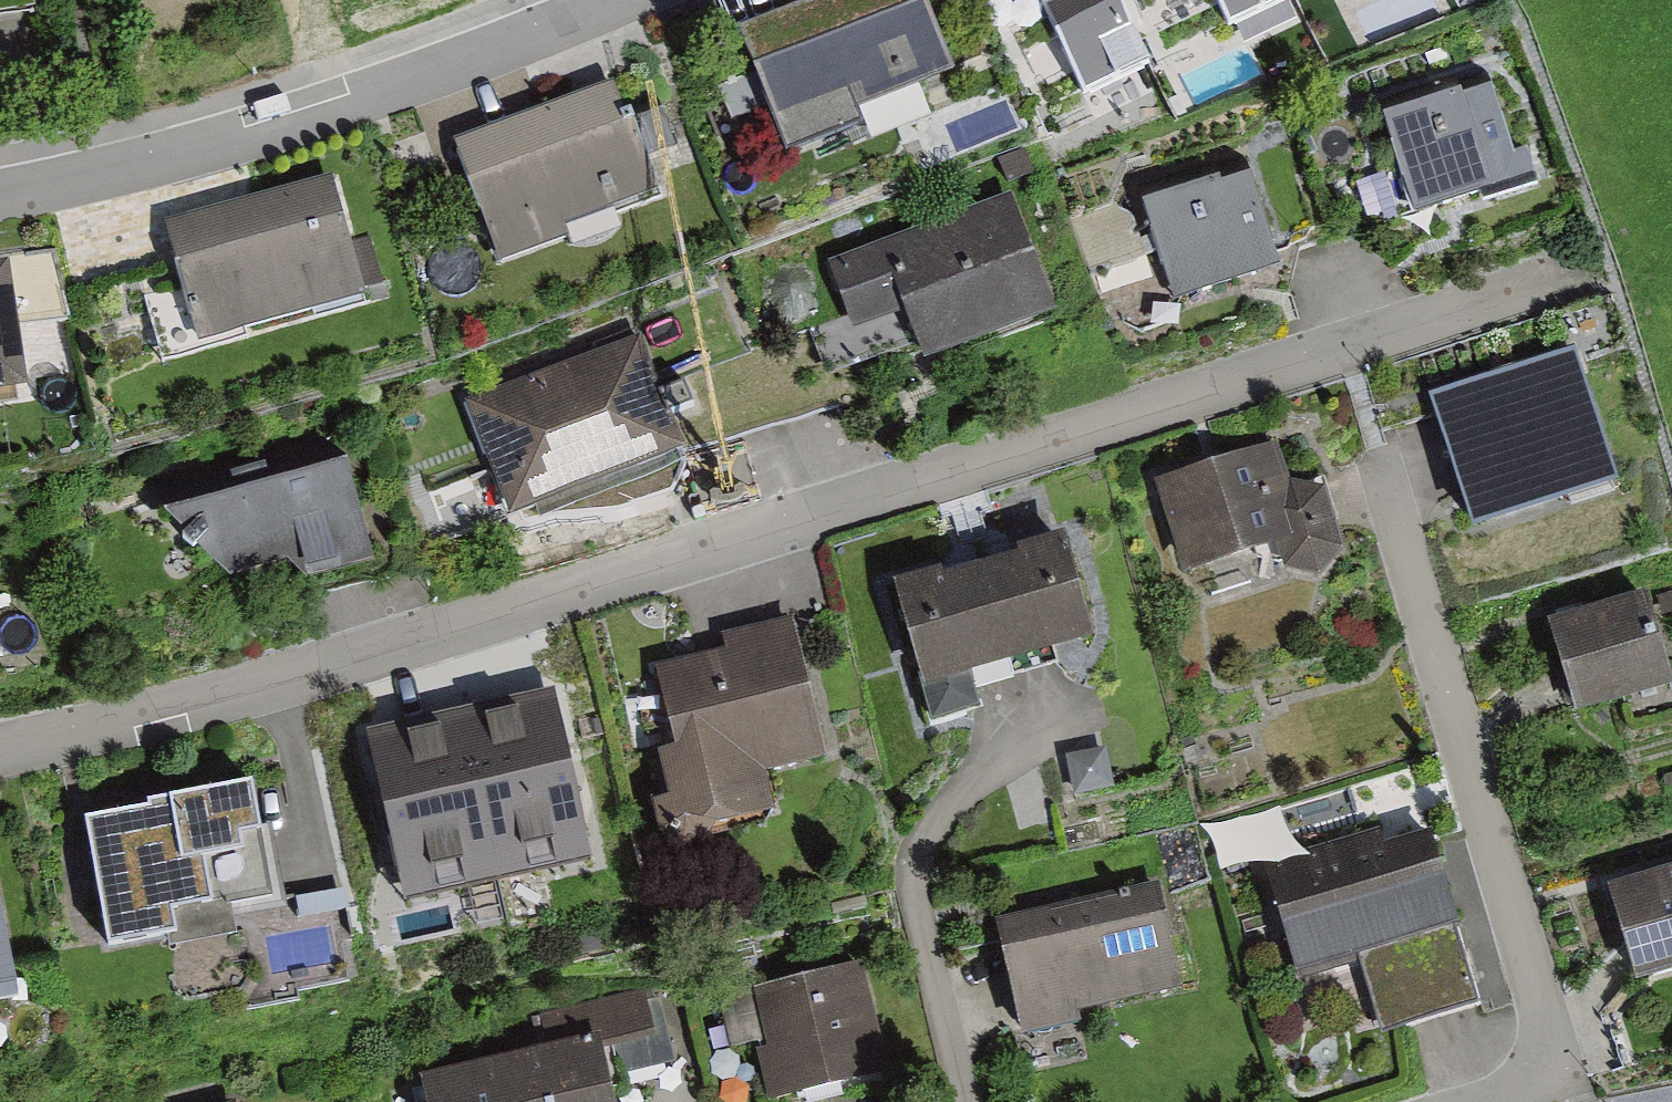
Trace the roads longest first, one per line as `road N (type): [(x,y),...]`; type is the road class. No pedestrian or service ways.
road 1 (residential): [(1575,272),(230,699),(0,755)]
road 2 (residential): [(1487,1101),(1533,1066),(1544,1020),(1377,448)]
road 3 (residential): [(0,195),(222,142),(370,96),(614,0)]

